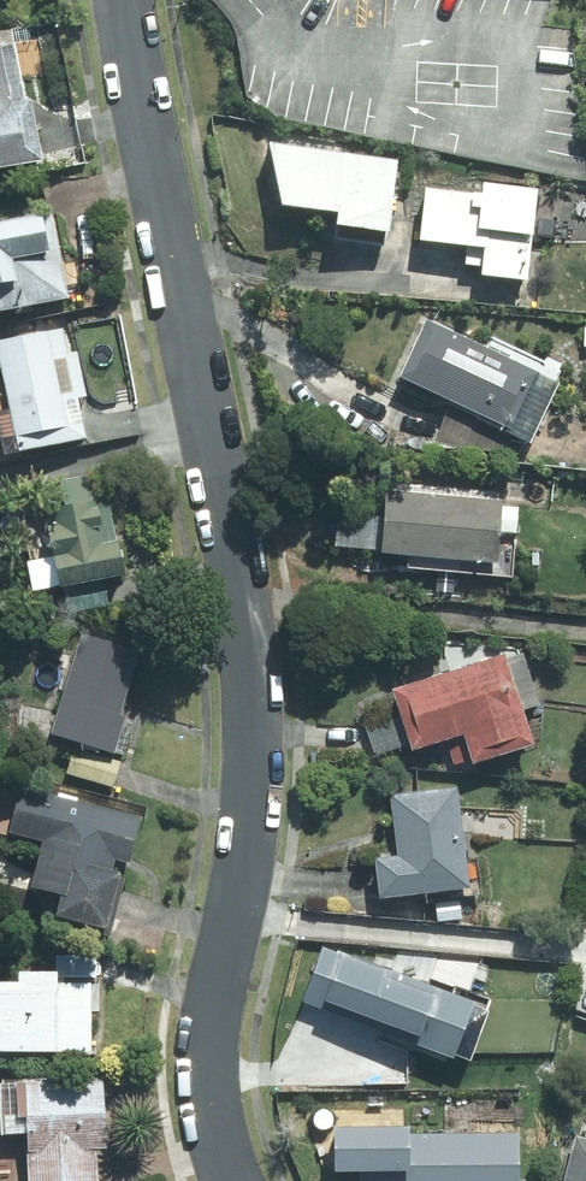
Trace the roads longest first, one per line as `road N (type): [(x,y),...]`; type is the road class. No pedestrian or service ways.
road 1 (residential): [(128,0),(239,567),(225,787),(186,1035),(217,1180)]

